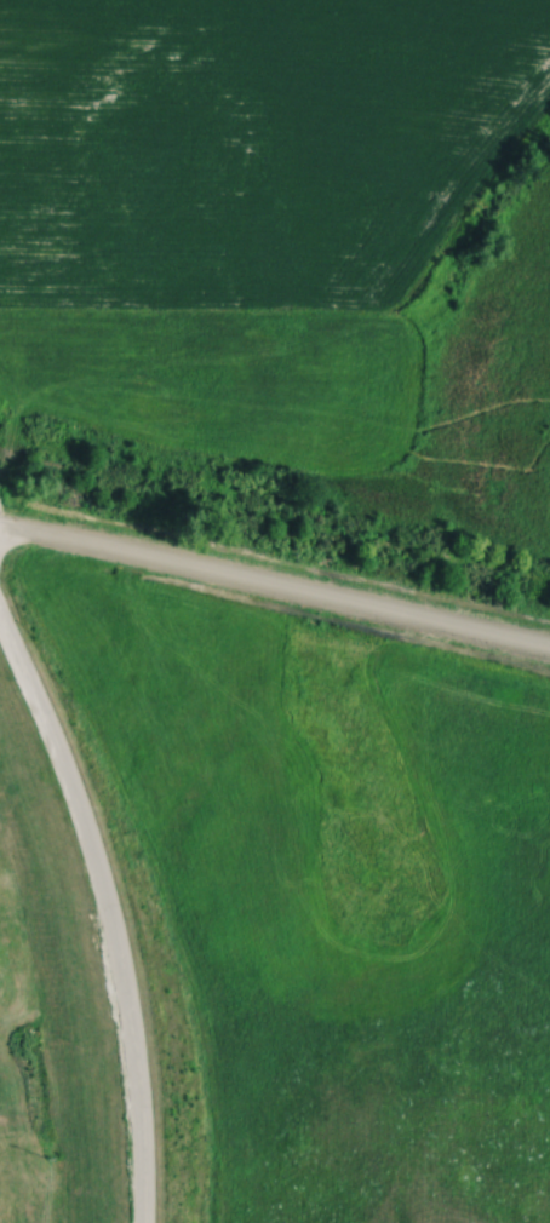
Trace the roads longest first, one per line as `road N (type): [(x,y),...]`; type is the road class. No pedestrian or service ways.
road 1 (residential): [(0,610),(88,816),(119,935),(141,1055),(147,1222)]
road 2 (residential): [(549,645),(35,529)]

